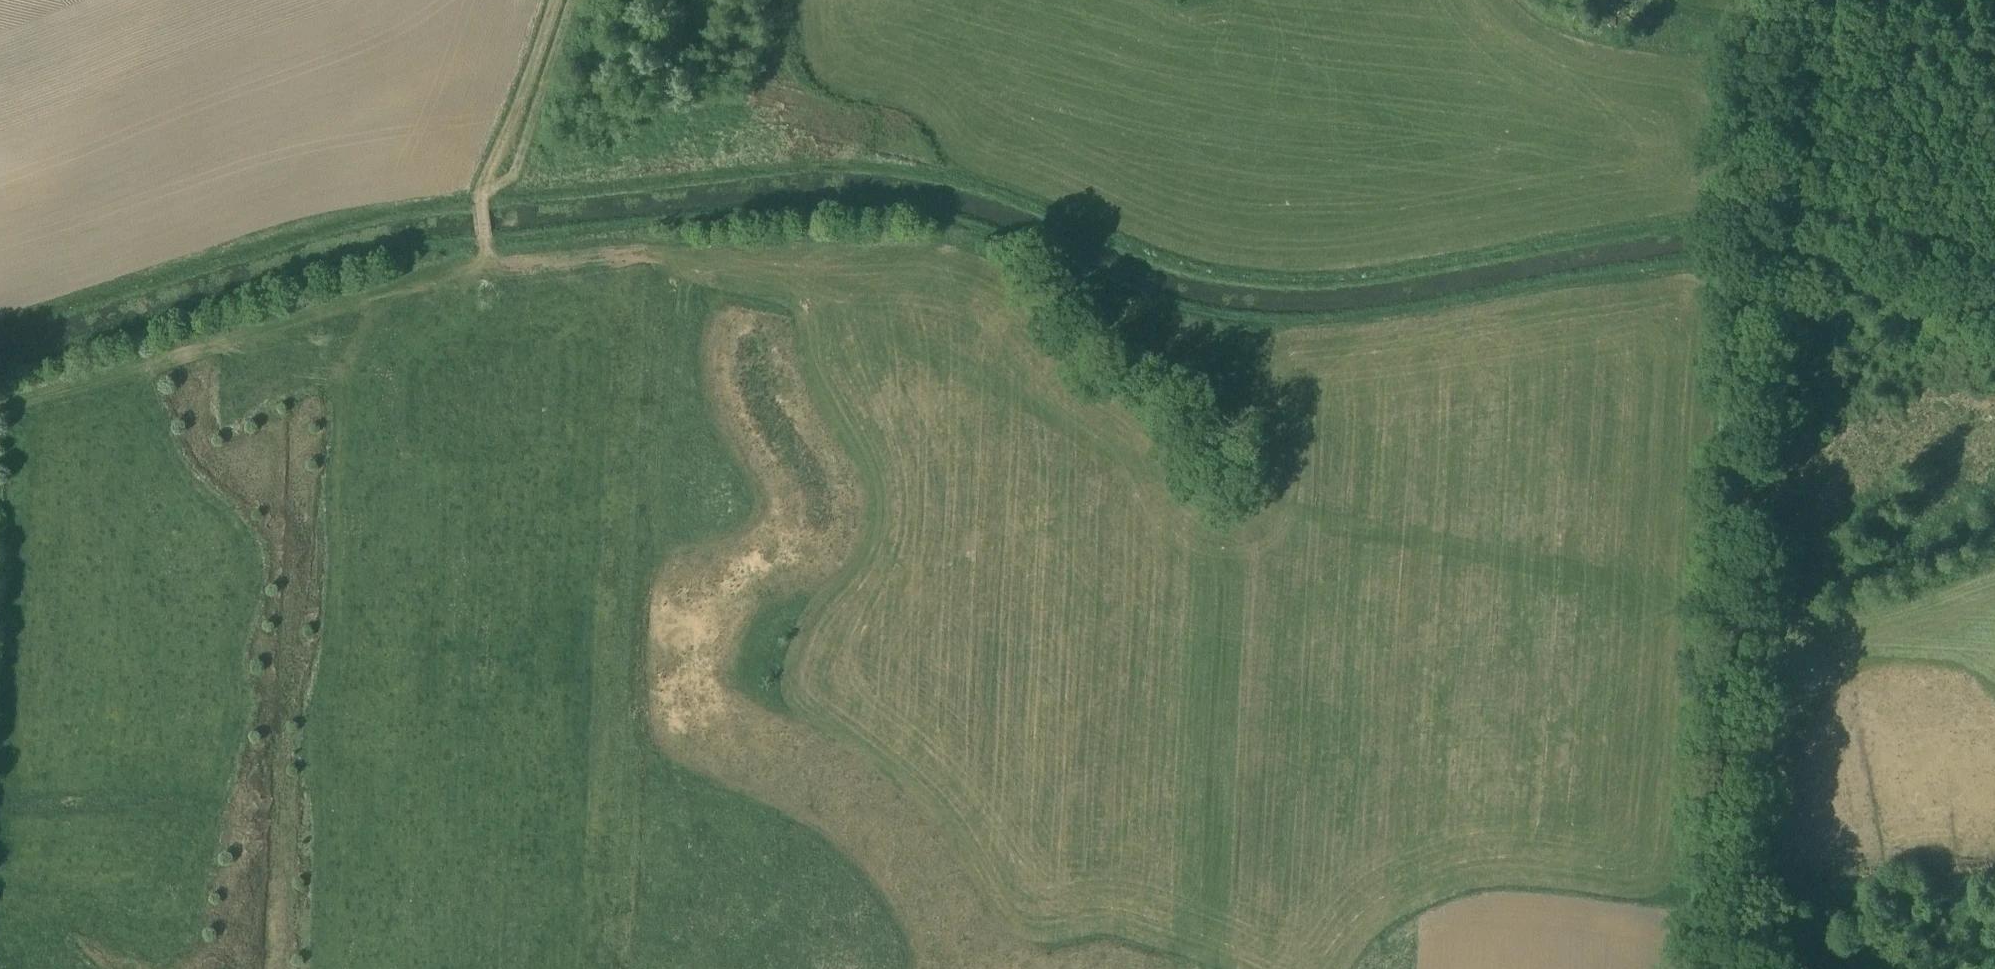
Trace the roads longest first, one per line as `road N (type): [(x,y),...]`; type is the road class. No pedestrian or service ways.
road 1 (track): [(1766,0),(1720,968)]
road 2 (track): [(23,404),(448,294),(488,272),(491,187),(555,0)]

